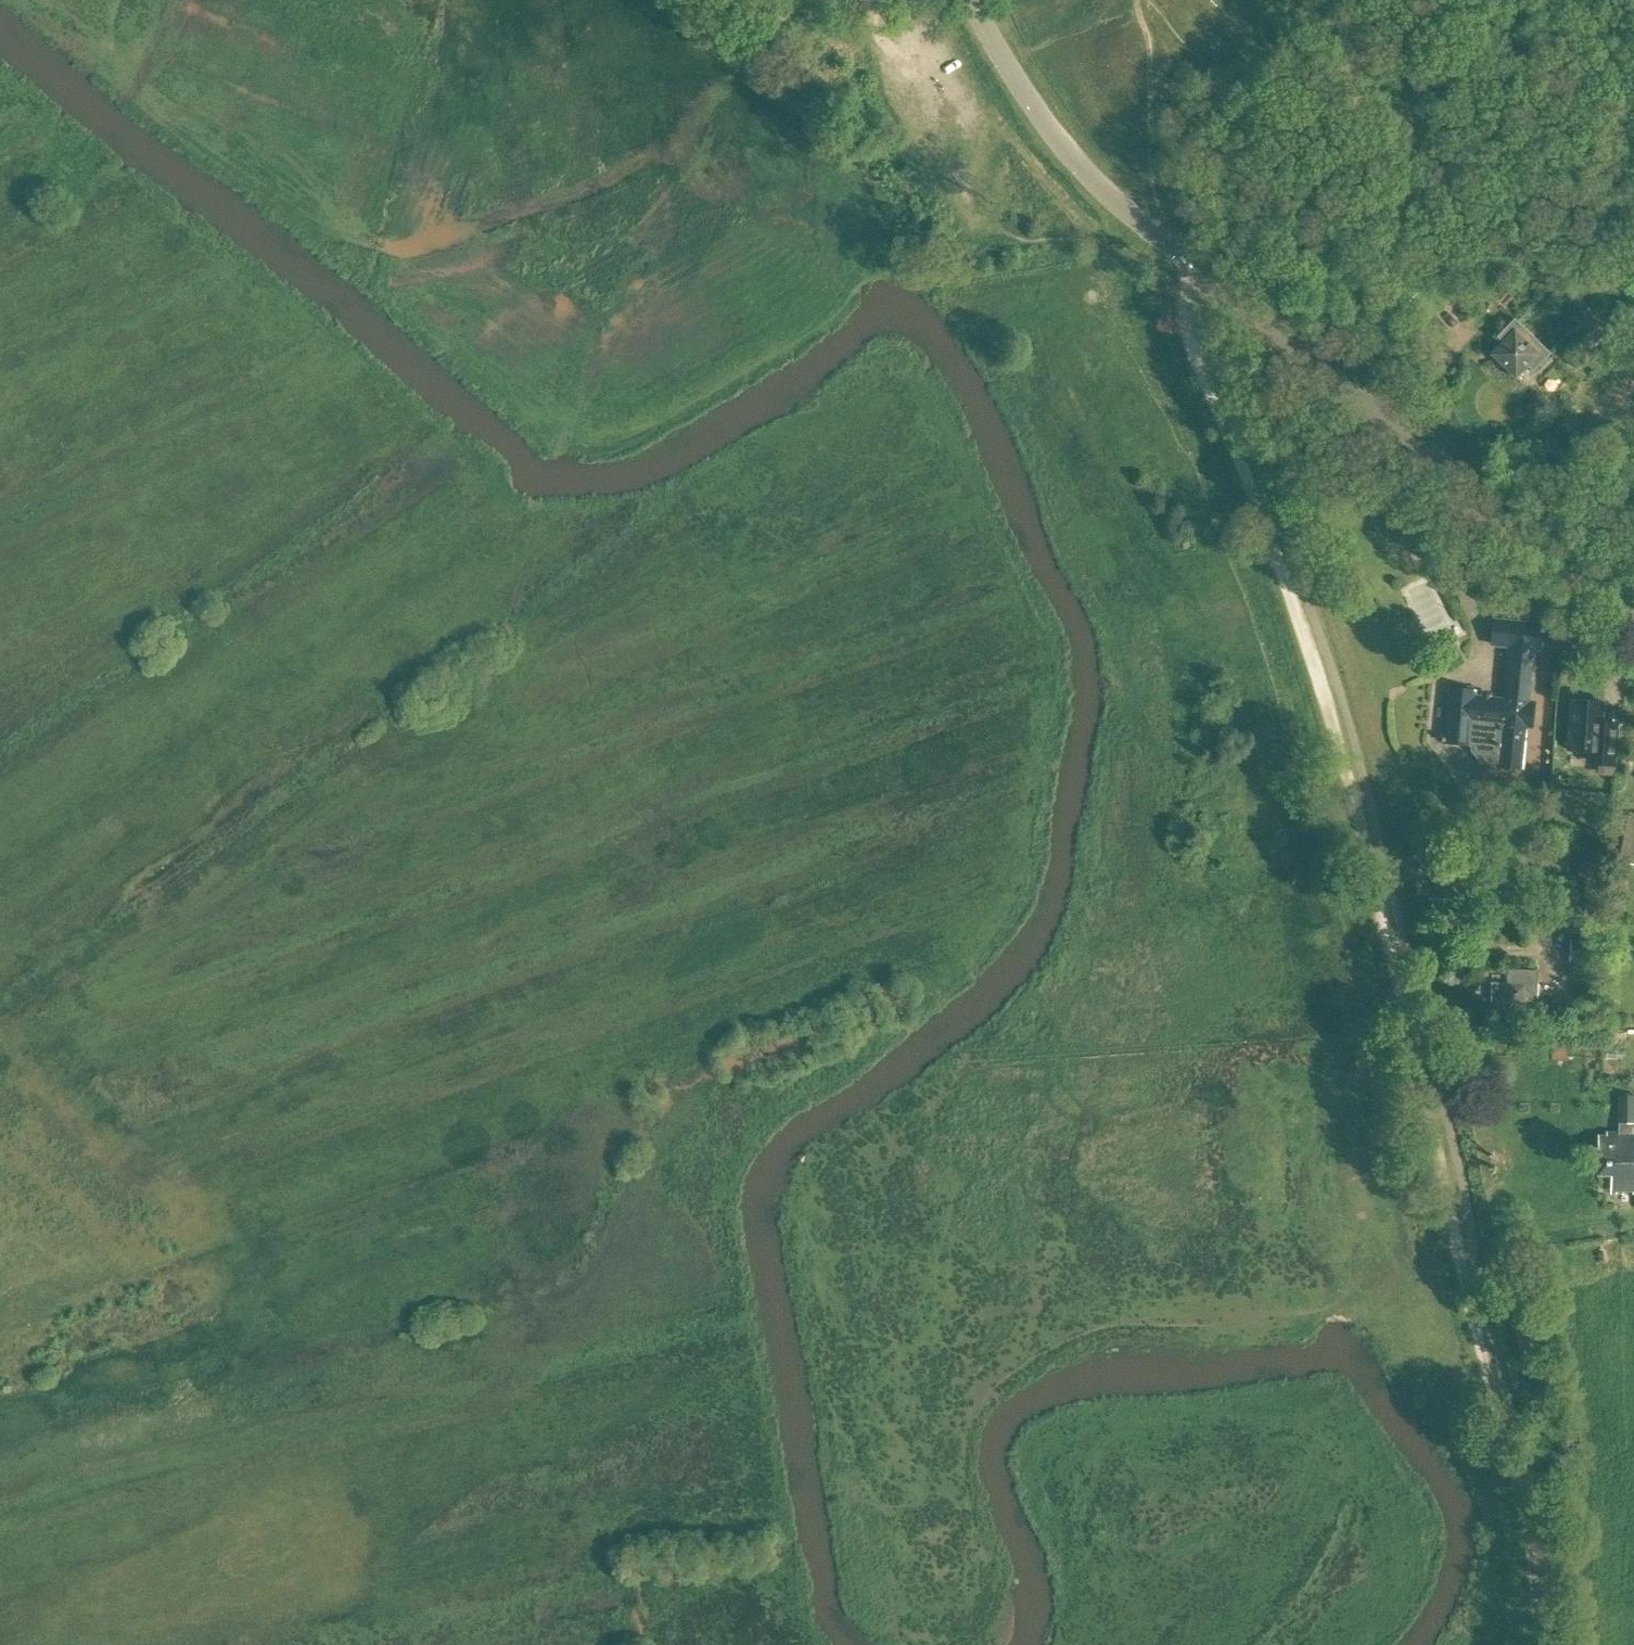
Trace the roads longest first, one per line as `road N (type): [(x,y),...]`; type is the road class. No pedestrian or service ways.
road 1 (track): [(1535,1644),(1524,1516),(1368,852),(1293,605),(1186,322),(1184,257)]
road 2 (tertiary): [(1633,612),(1156,233),(1050,130),(970,0)]

